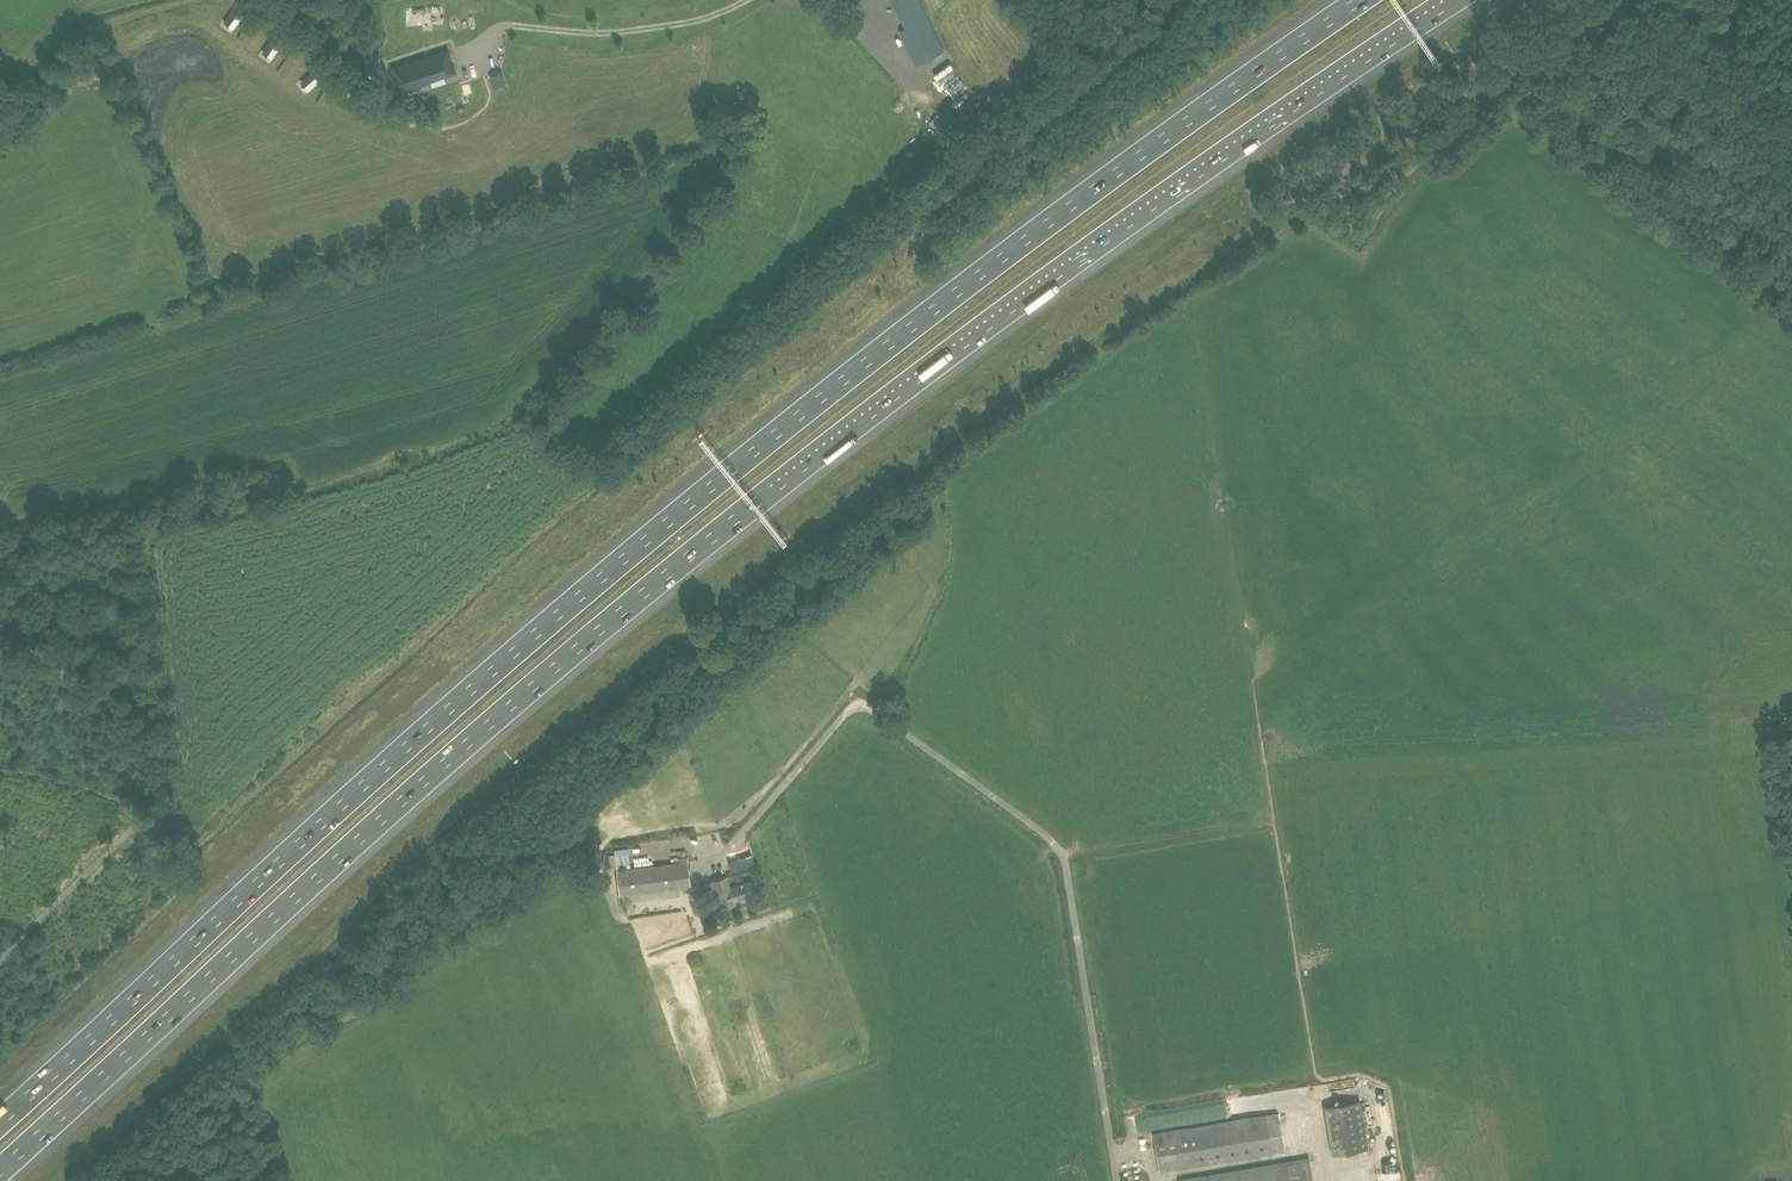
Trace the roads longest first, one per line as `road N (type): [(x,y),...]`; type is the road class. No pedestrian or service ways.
road 1 (motorway): [(0,1171),(409,795),(772,490),(1089,251),(1452,0)]
road 2 (motorway): [(1361,0),(937,307),(627,557),(256,883),(0,1121)]
road 3 (track): [(0,962),(174,795)]
road 4 (track): [(512,26),(631,31),(745,0)]
road 5 (residential): [(954,136),(825,0)]

